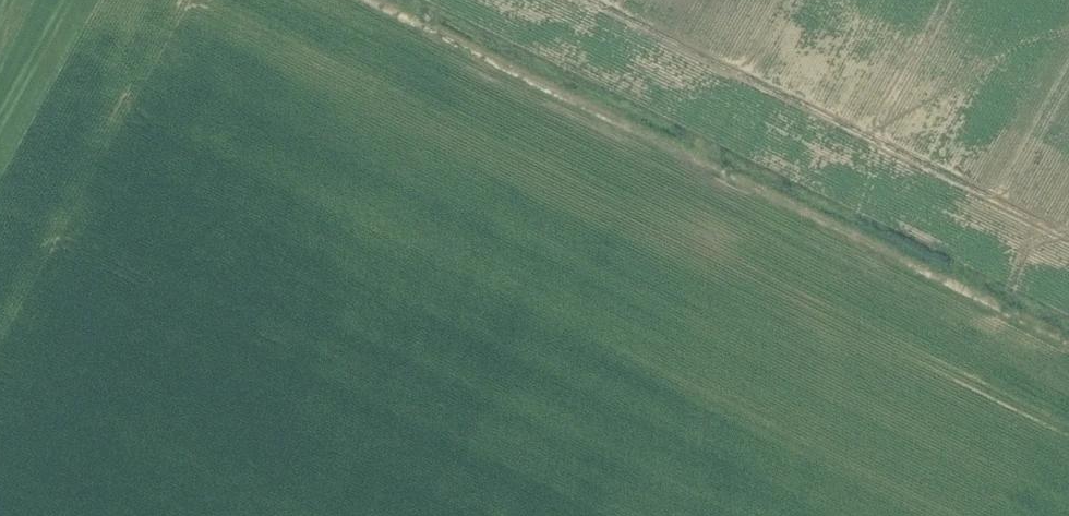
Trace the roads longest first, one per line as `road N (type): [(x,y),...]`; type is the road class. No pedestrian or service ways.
road 1 (track): [(1068,343),(369,0)]

